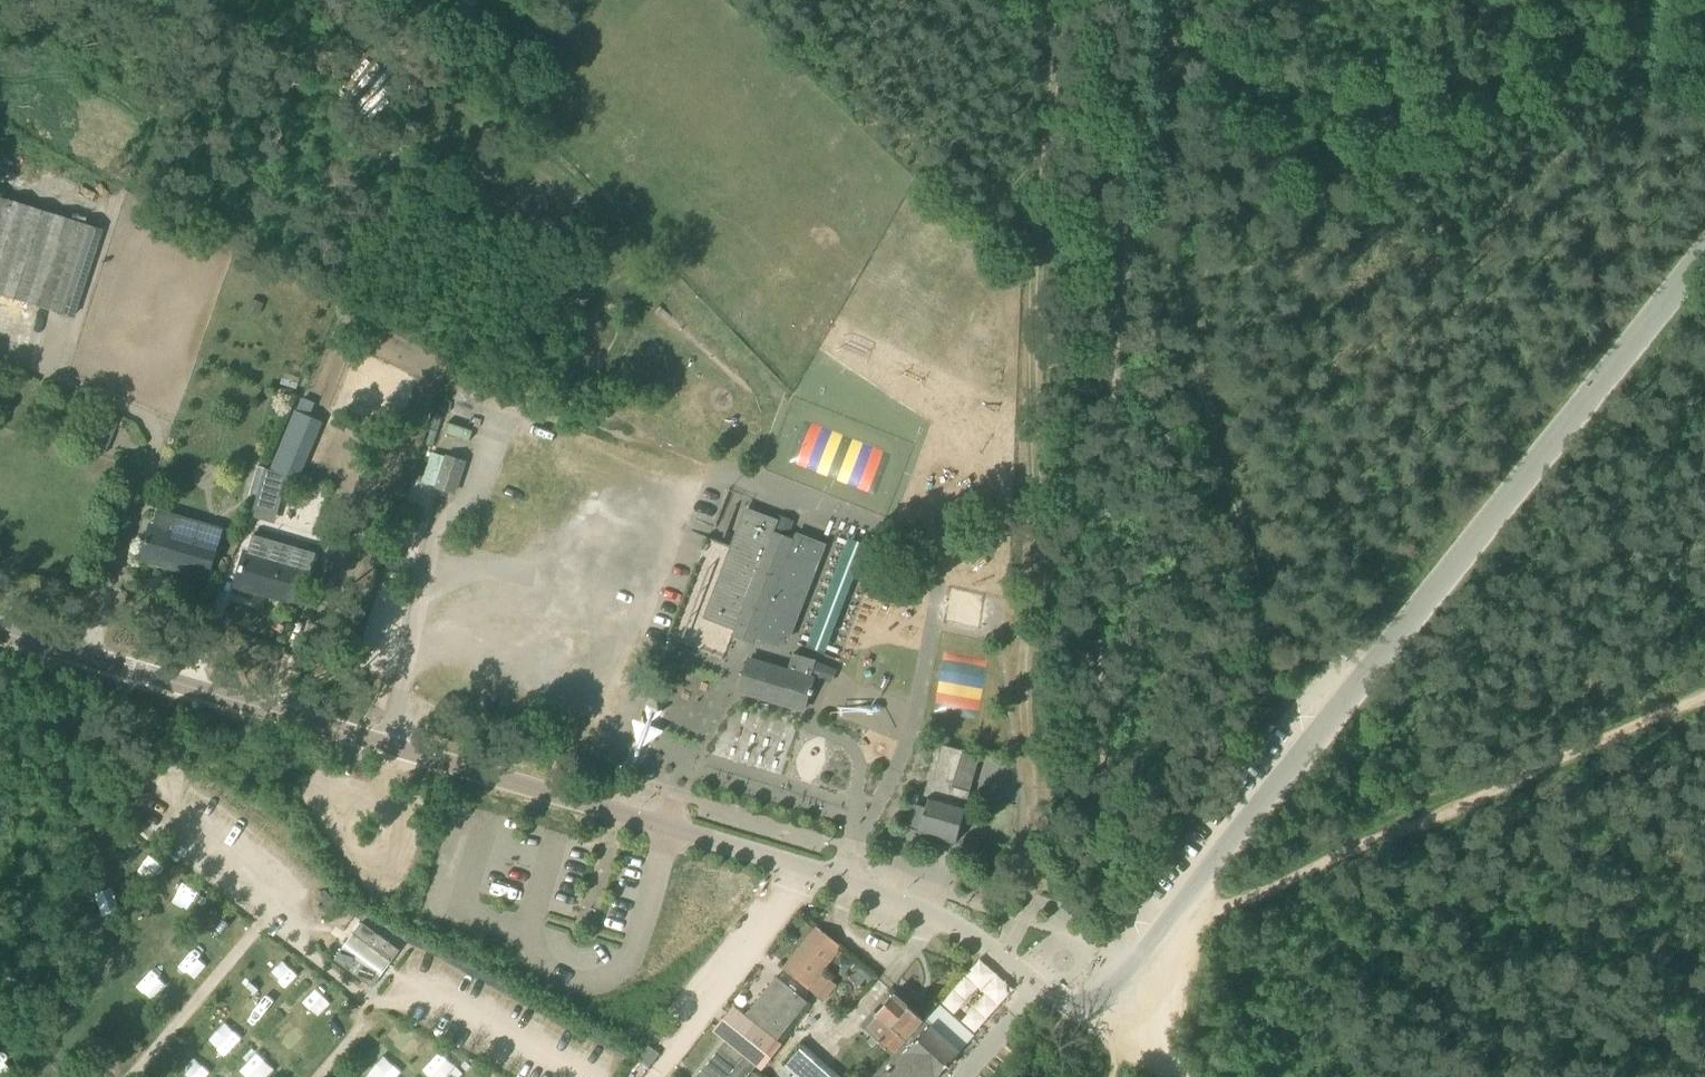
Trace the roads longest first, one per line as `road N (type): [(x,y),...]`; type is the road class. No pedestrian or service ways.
road 1 (tertiary): [(1042,986),(973,935),(848,880),(0,632)]
road 2 (unclassified): [(1055,996),(1102,990),(1149,941),(1704,259)]
road 3 (track): [(1072,0),(1020,673),(1038,868),(1005,957)]
road 4 (track): [(1126,0),(1098,765)]
road 5 (track): [(1704,700),(1149,941)]
road 6 (track): [(266,918),(131,1076)]
road 7 (track): [(1098,765),(1120,912),(1132,950),(1149,941)]
road 8 (unclassified): [(1042,986),(961,1076)]

